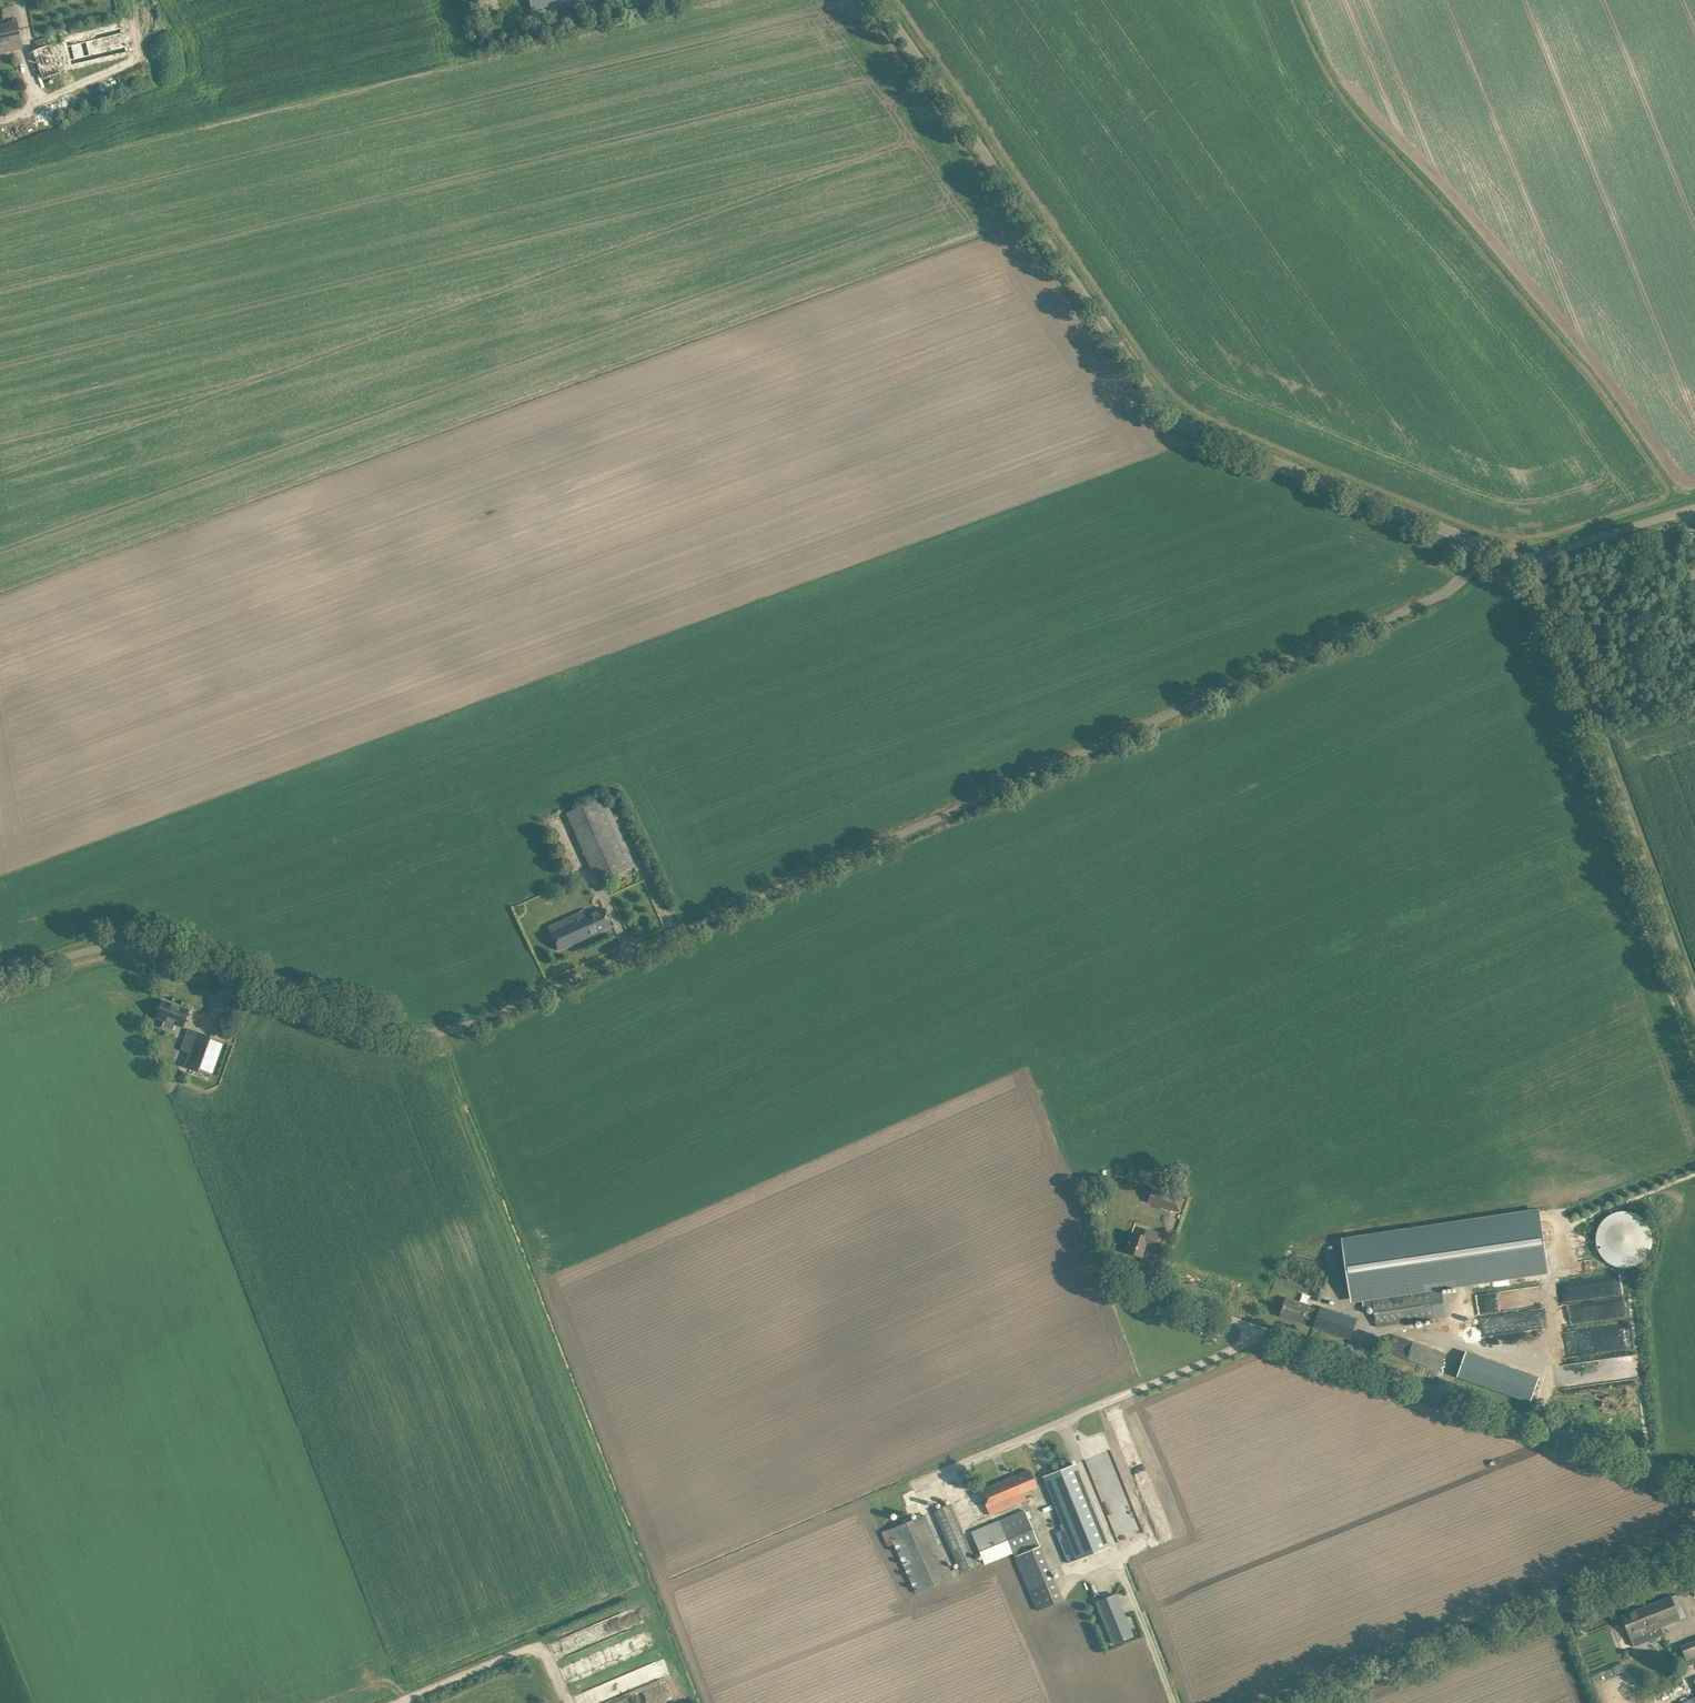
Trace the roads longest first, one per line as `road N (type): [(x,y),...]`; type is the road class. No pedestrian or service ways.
road 1 (unclassified): [(0,975),(105,948),(144,946),(192,956),(390,1029),(440,1035),(1444,596),(1481,546)]
road 2 (unclassified): [(1481,546),(1186,425),(1154,403),(875,0)]
road 3 (unclassified): [(1694,1480),(1161,1296)]
road 4 (unclassified): [(1694,1010),(1548,602),(1522,562)]
road 5 (unclassified): [(1315,1702),(1694,1551)]
road 6 (unclassified): [(1522,562),(1694,509)]
road 7 (track): [(401,1702),(544,1644)]

